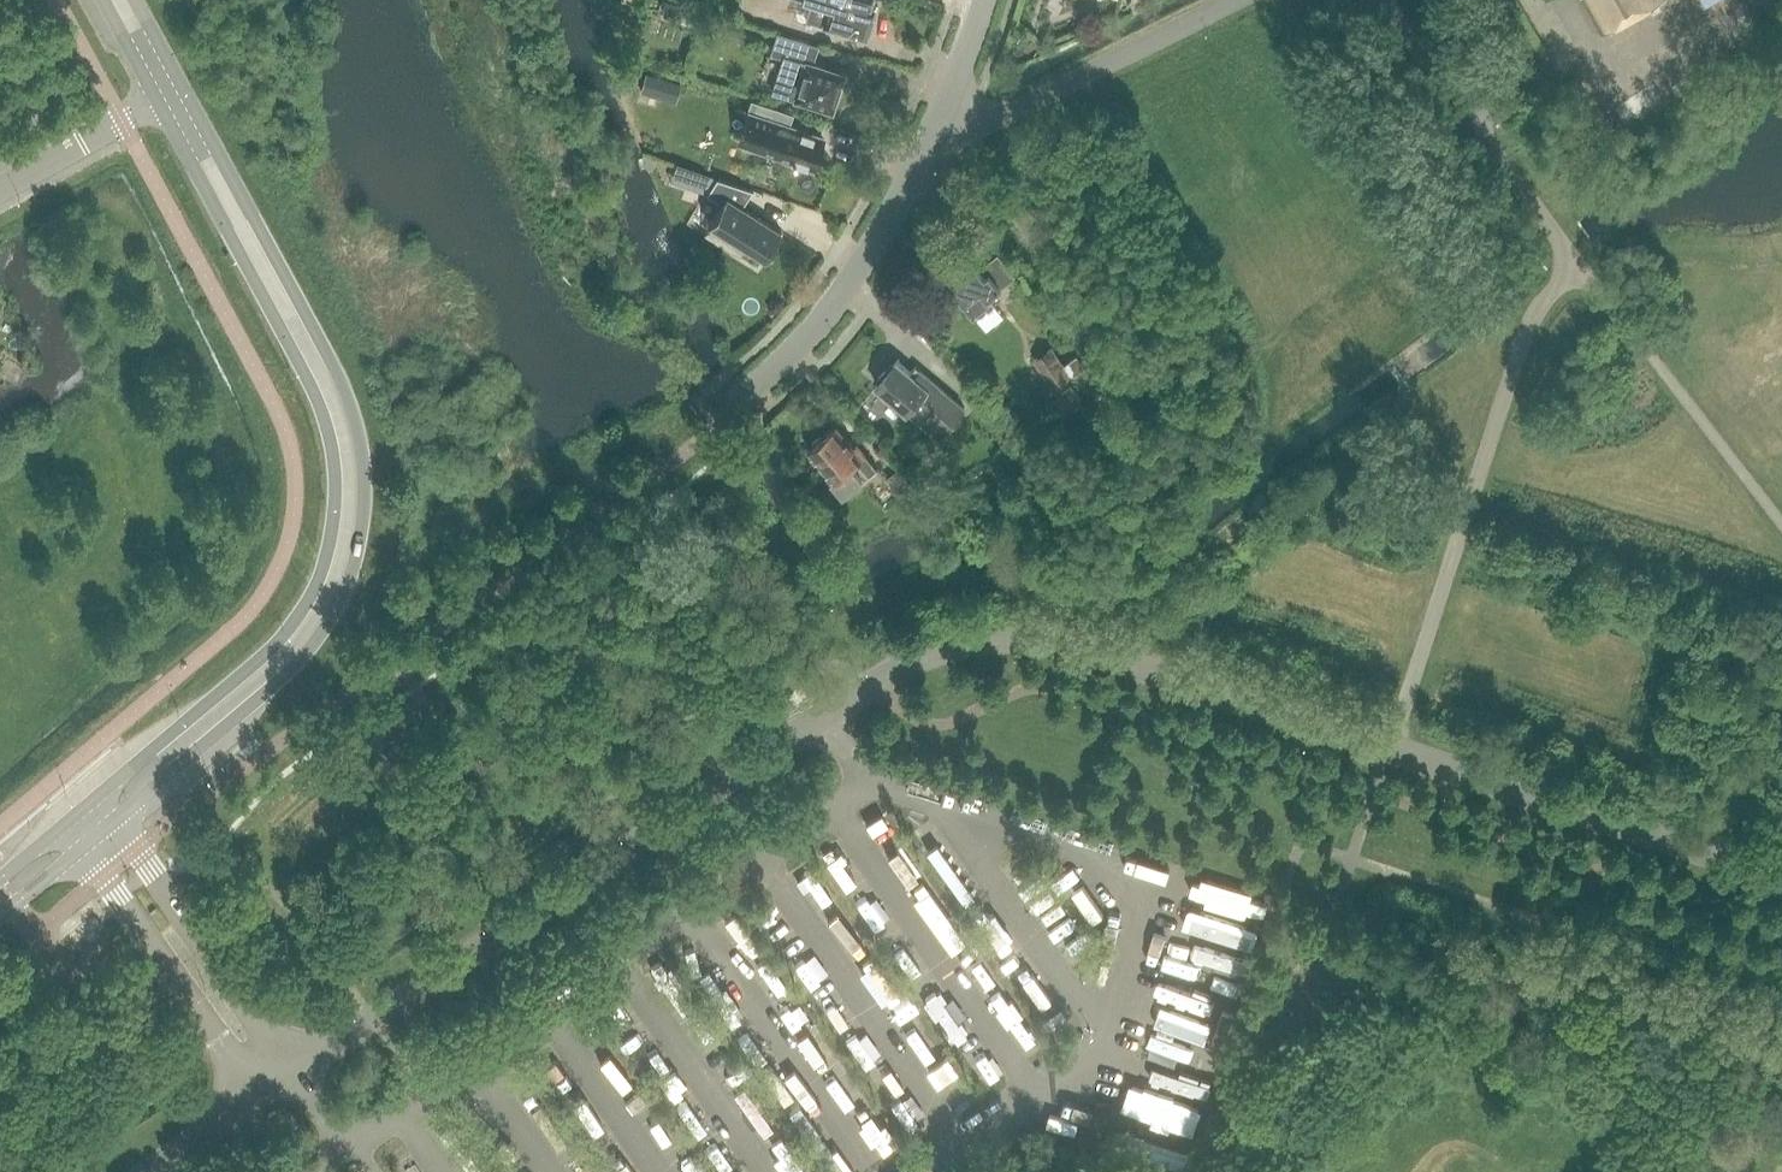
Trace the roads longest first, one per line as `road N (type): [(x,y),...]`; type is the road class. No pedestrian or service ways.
road 1 (residential): [(1781,878),(1089,647),(985,640),(871,686)]
road 2 (secondary): [(111,824),(280,682),(324,633),(354,573),(368,504),(359,426),(336,369),(183,91)]
road 3 (secondary): [(153,107),(306,384),(326,435),(334,502),(322,563),(279,640),(95,801)]
road 4 (residential): [(285,1079),(871,686)]
road 5 (residential): [(733,413),(838,306),(899,215),(948,107),(983,0)]
road 6 (residential): [(99,882),(220,1043),(285,1079)]
road 7 (residential): [(285,1079),(259,1026),(132,855)]
road 8 (unclassified): [(139,1171),(285,1079)]
road 9 (residential): [(123,122),(0,190)]
road 10 (secondary): [(95,0),(153,107)]

